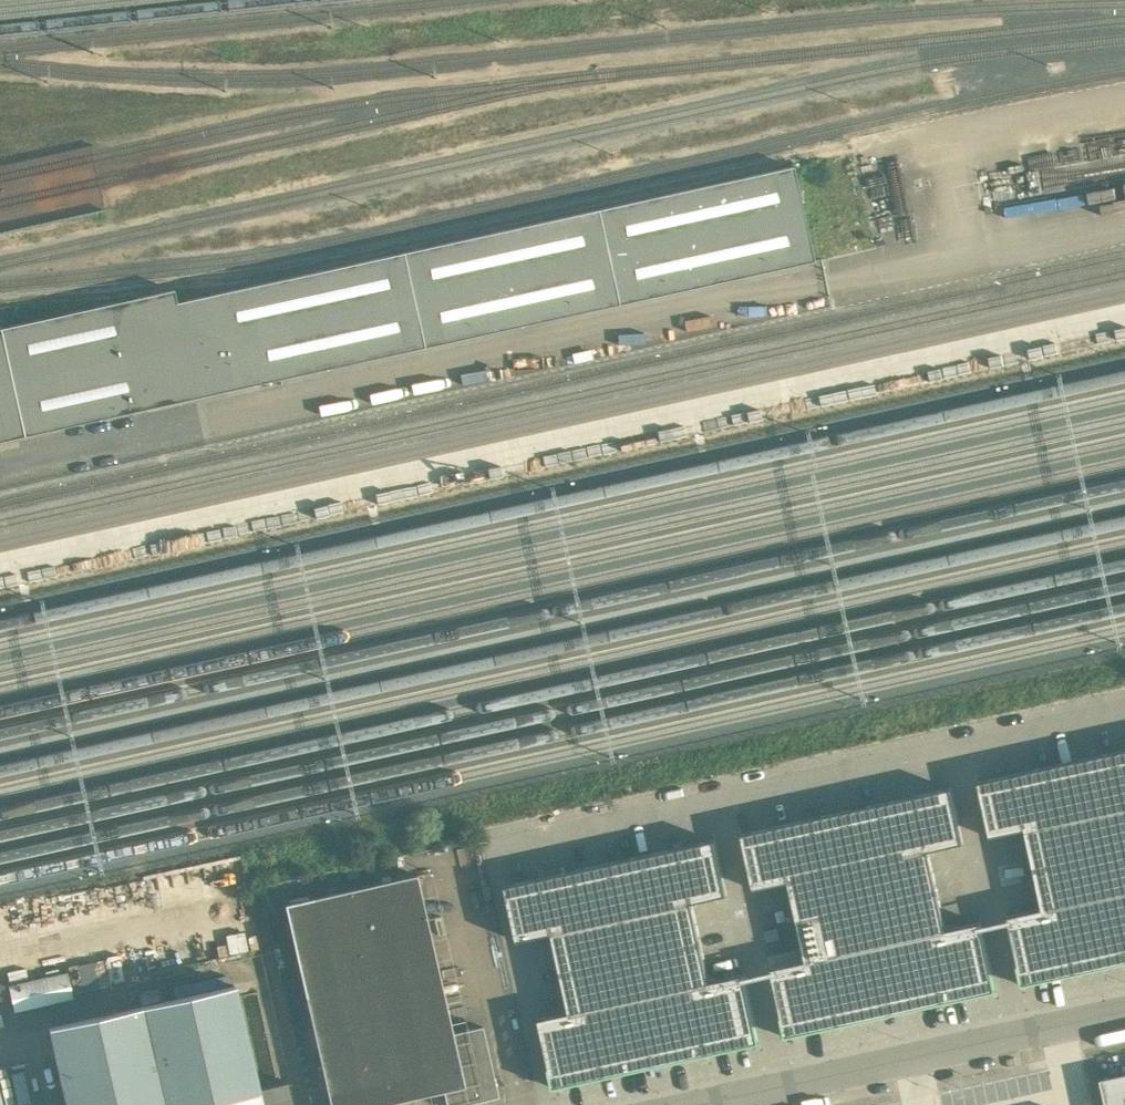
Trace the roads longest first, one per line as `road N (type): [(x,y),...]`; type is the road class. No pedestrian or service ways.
road 1 (unclassified): [(726,1104),(1124,1015)]

